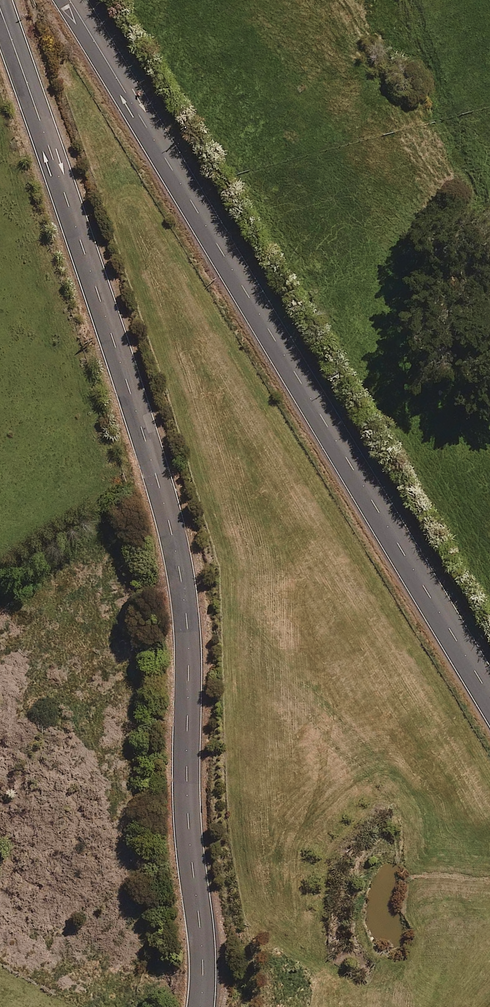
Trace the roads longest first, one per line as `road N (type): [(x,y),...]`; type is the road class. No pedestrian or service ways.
road 1 (secondary): [(201,1006),(180,572),(114,340),(0,8)]
road 2 (secondary): [(68,0),(489,697)]

